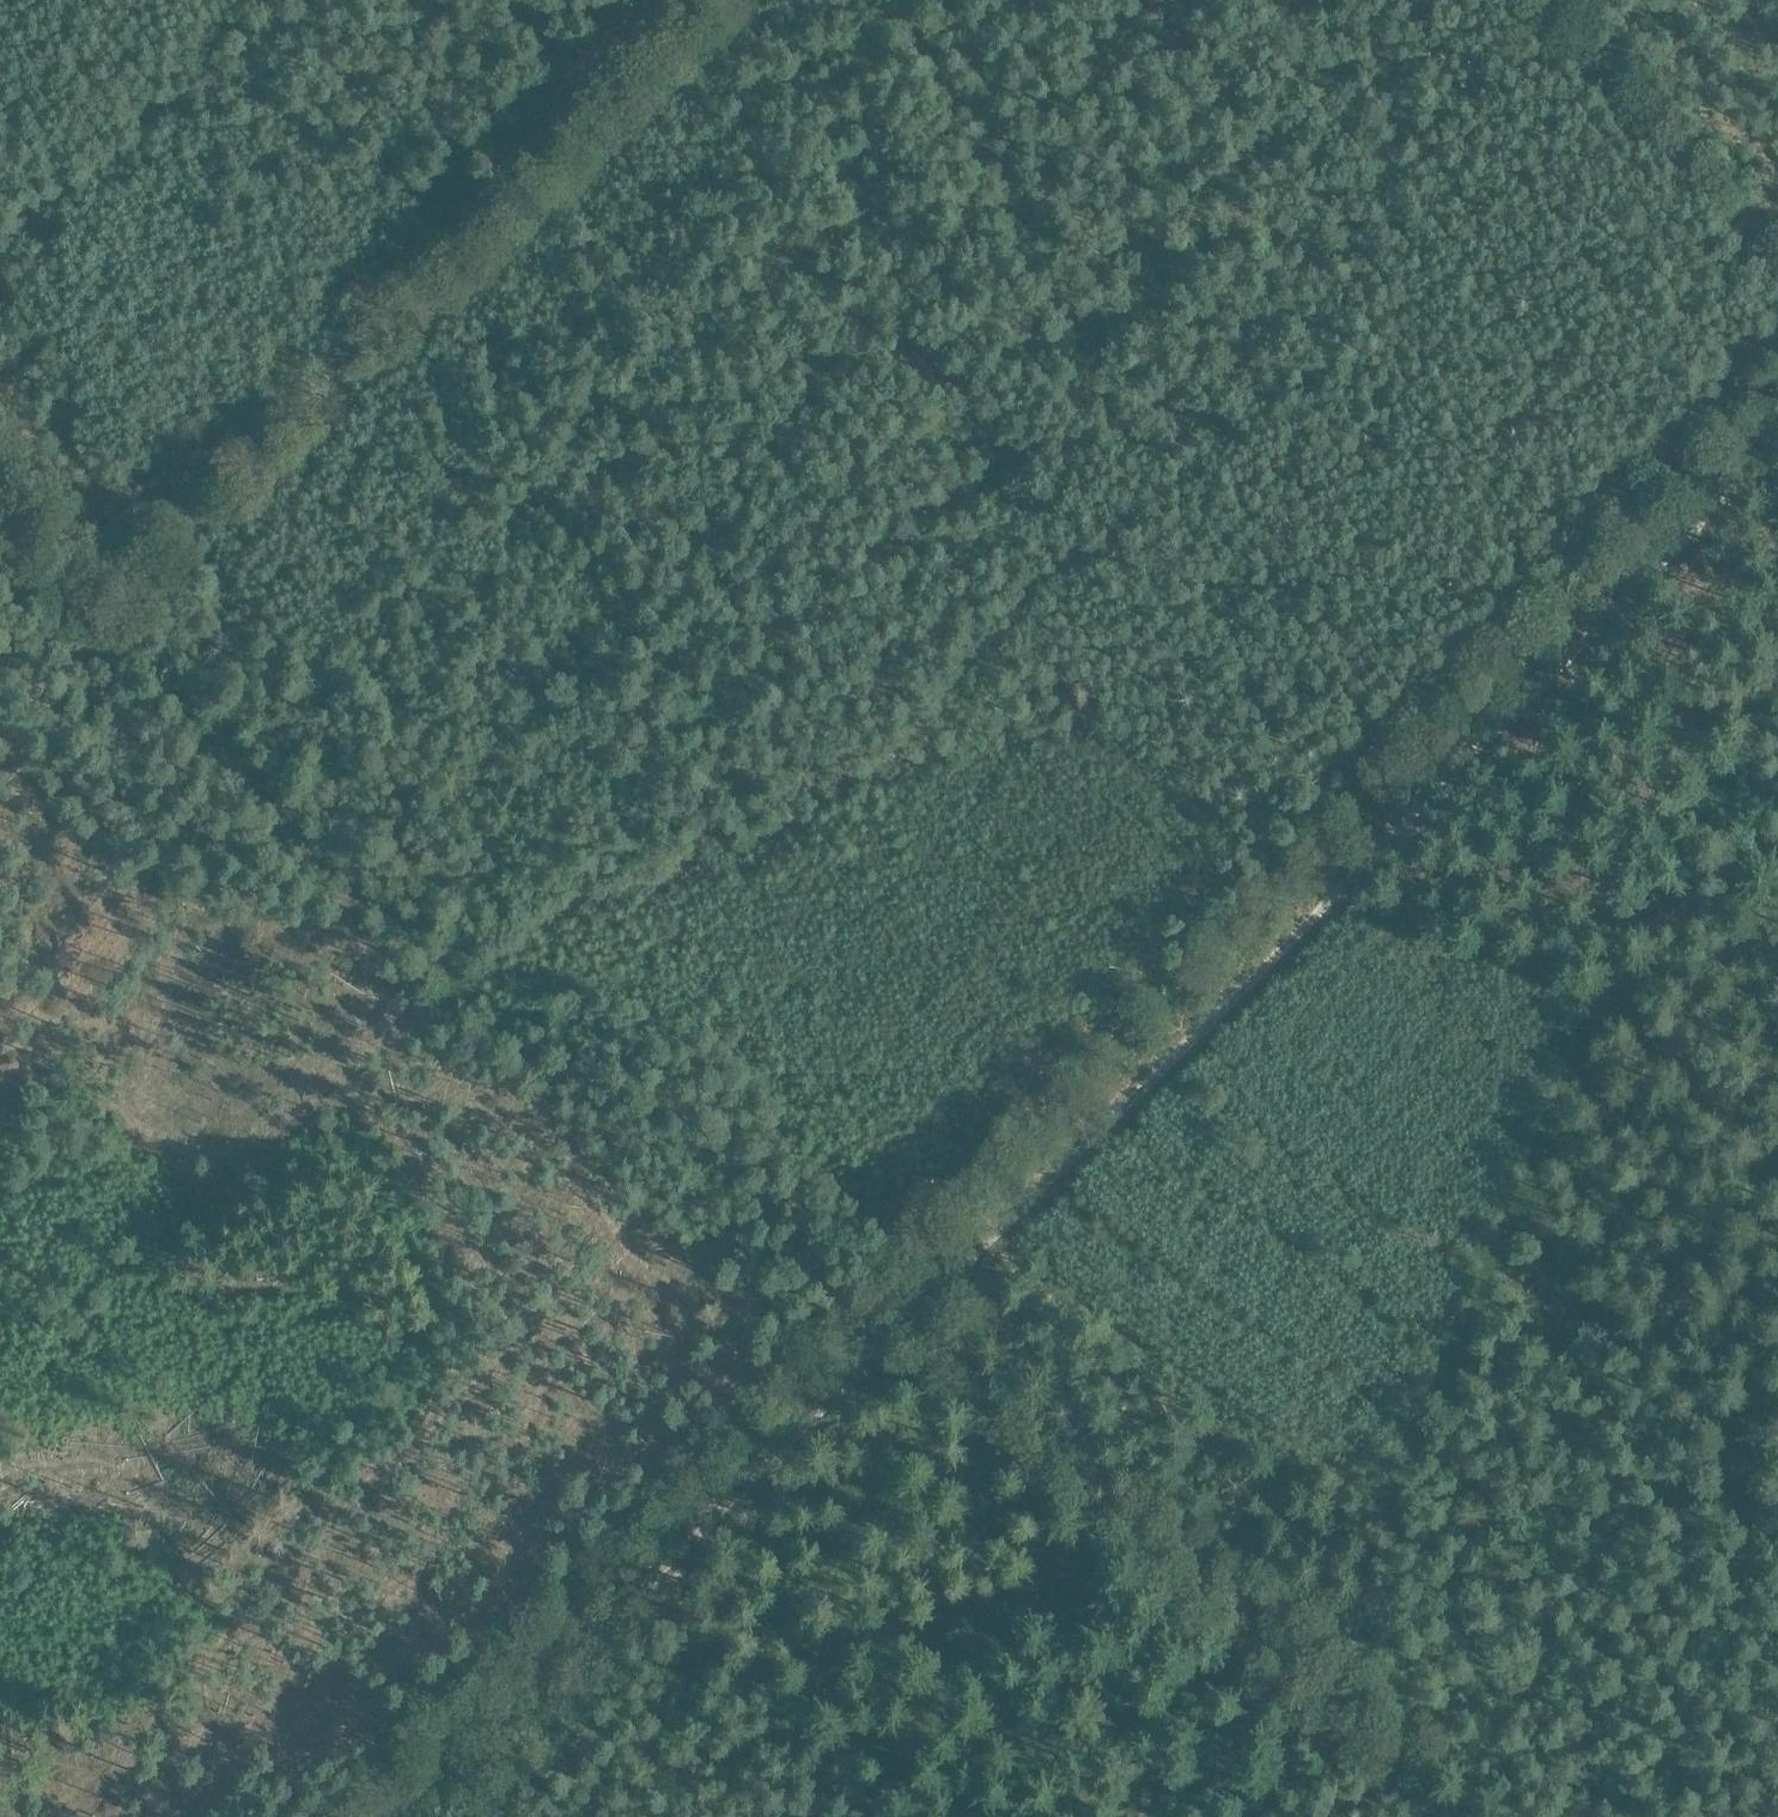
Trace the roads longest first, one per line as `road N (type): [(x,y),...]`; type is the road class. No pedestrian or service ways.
road 1 (track): [(416,1816),(1777,447)]
road 2 (track): [(0,506),(82,593),(101,625),(92,658),(0,749)]

